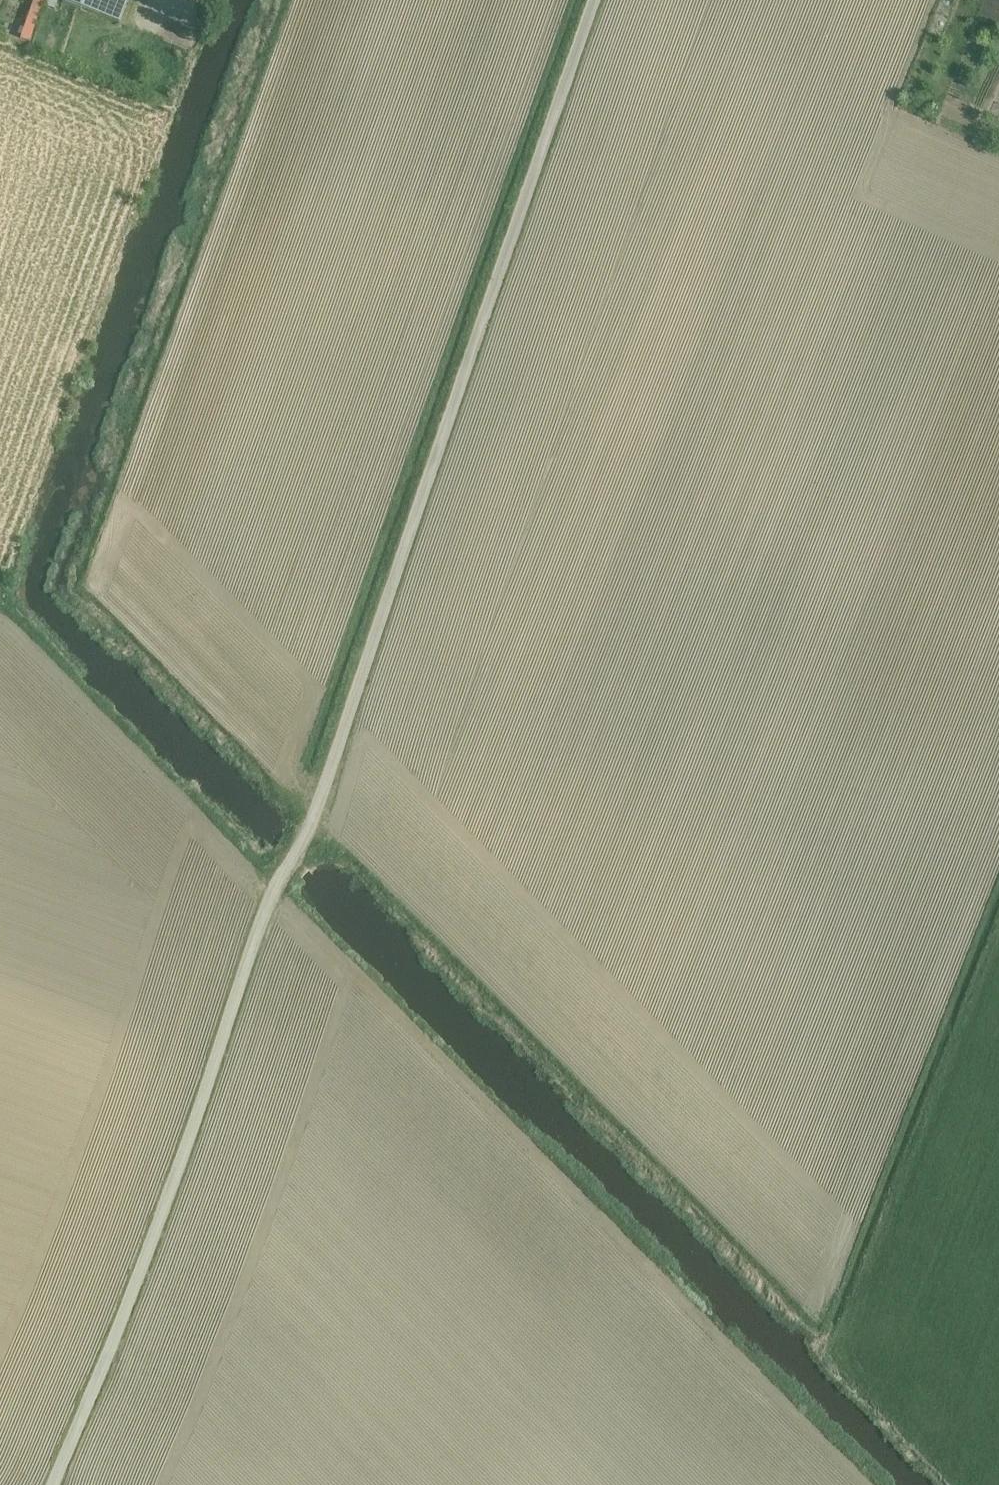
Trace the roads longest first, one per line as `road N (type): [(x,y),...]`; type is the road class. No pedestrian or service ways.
road 1 (unclassified): [(54,1484),(158,1226),(277,891),(311,823),(600,0)]

